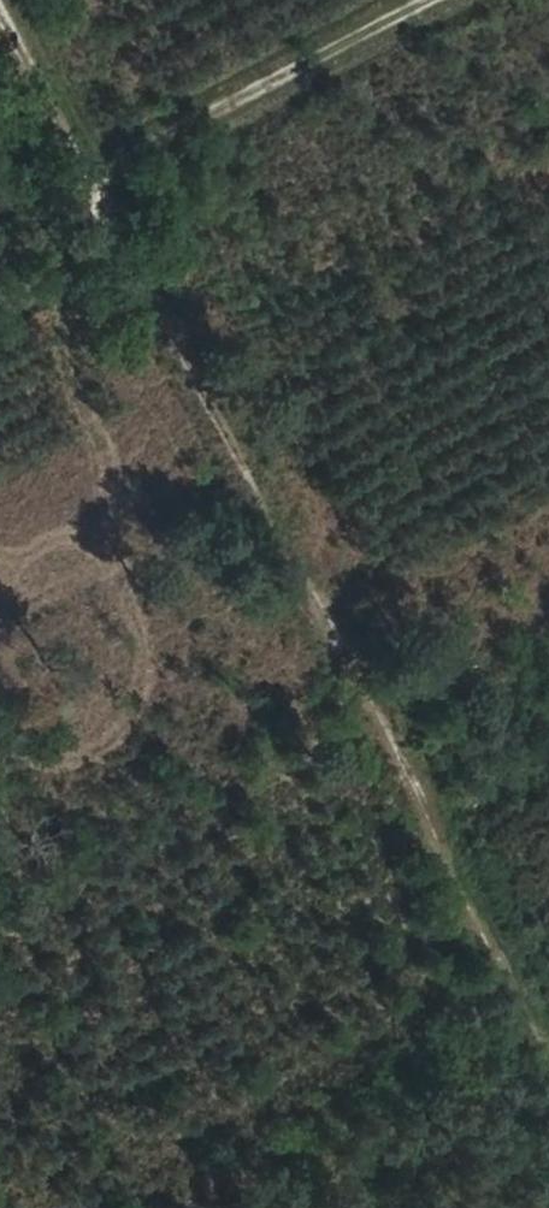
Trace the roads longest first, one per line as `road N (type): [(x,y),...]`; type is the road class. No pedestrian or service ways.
road 1 (track): [(548,1021),(99,191)]
road 2 (track): [(99,191),(439,0)]
road 3 (track): [(99,191),(0,9)]
road 4 (track): [(0,305),(100,242),(99,191)]

